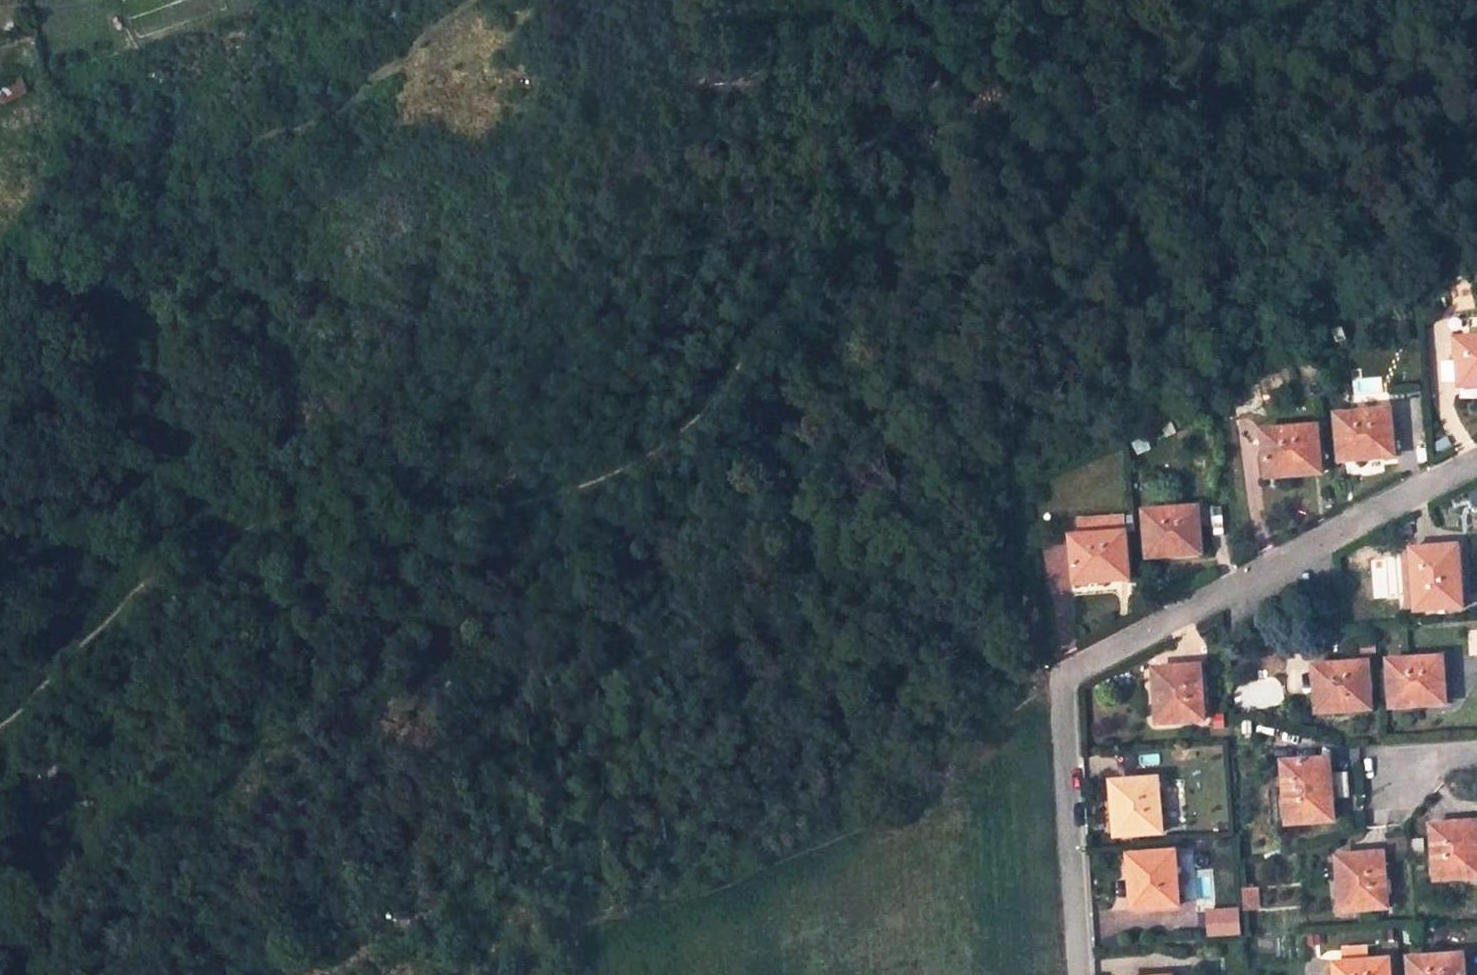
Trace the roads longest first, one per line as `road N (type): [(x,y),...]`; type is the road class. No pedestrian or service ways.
road 1 (residential): [(1083,974),(1066,681),(1476,464)]

